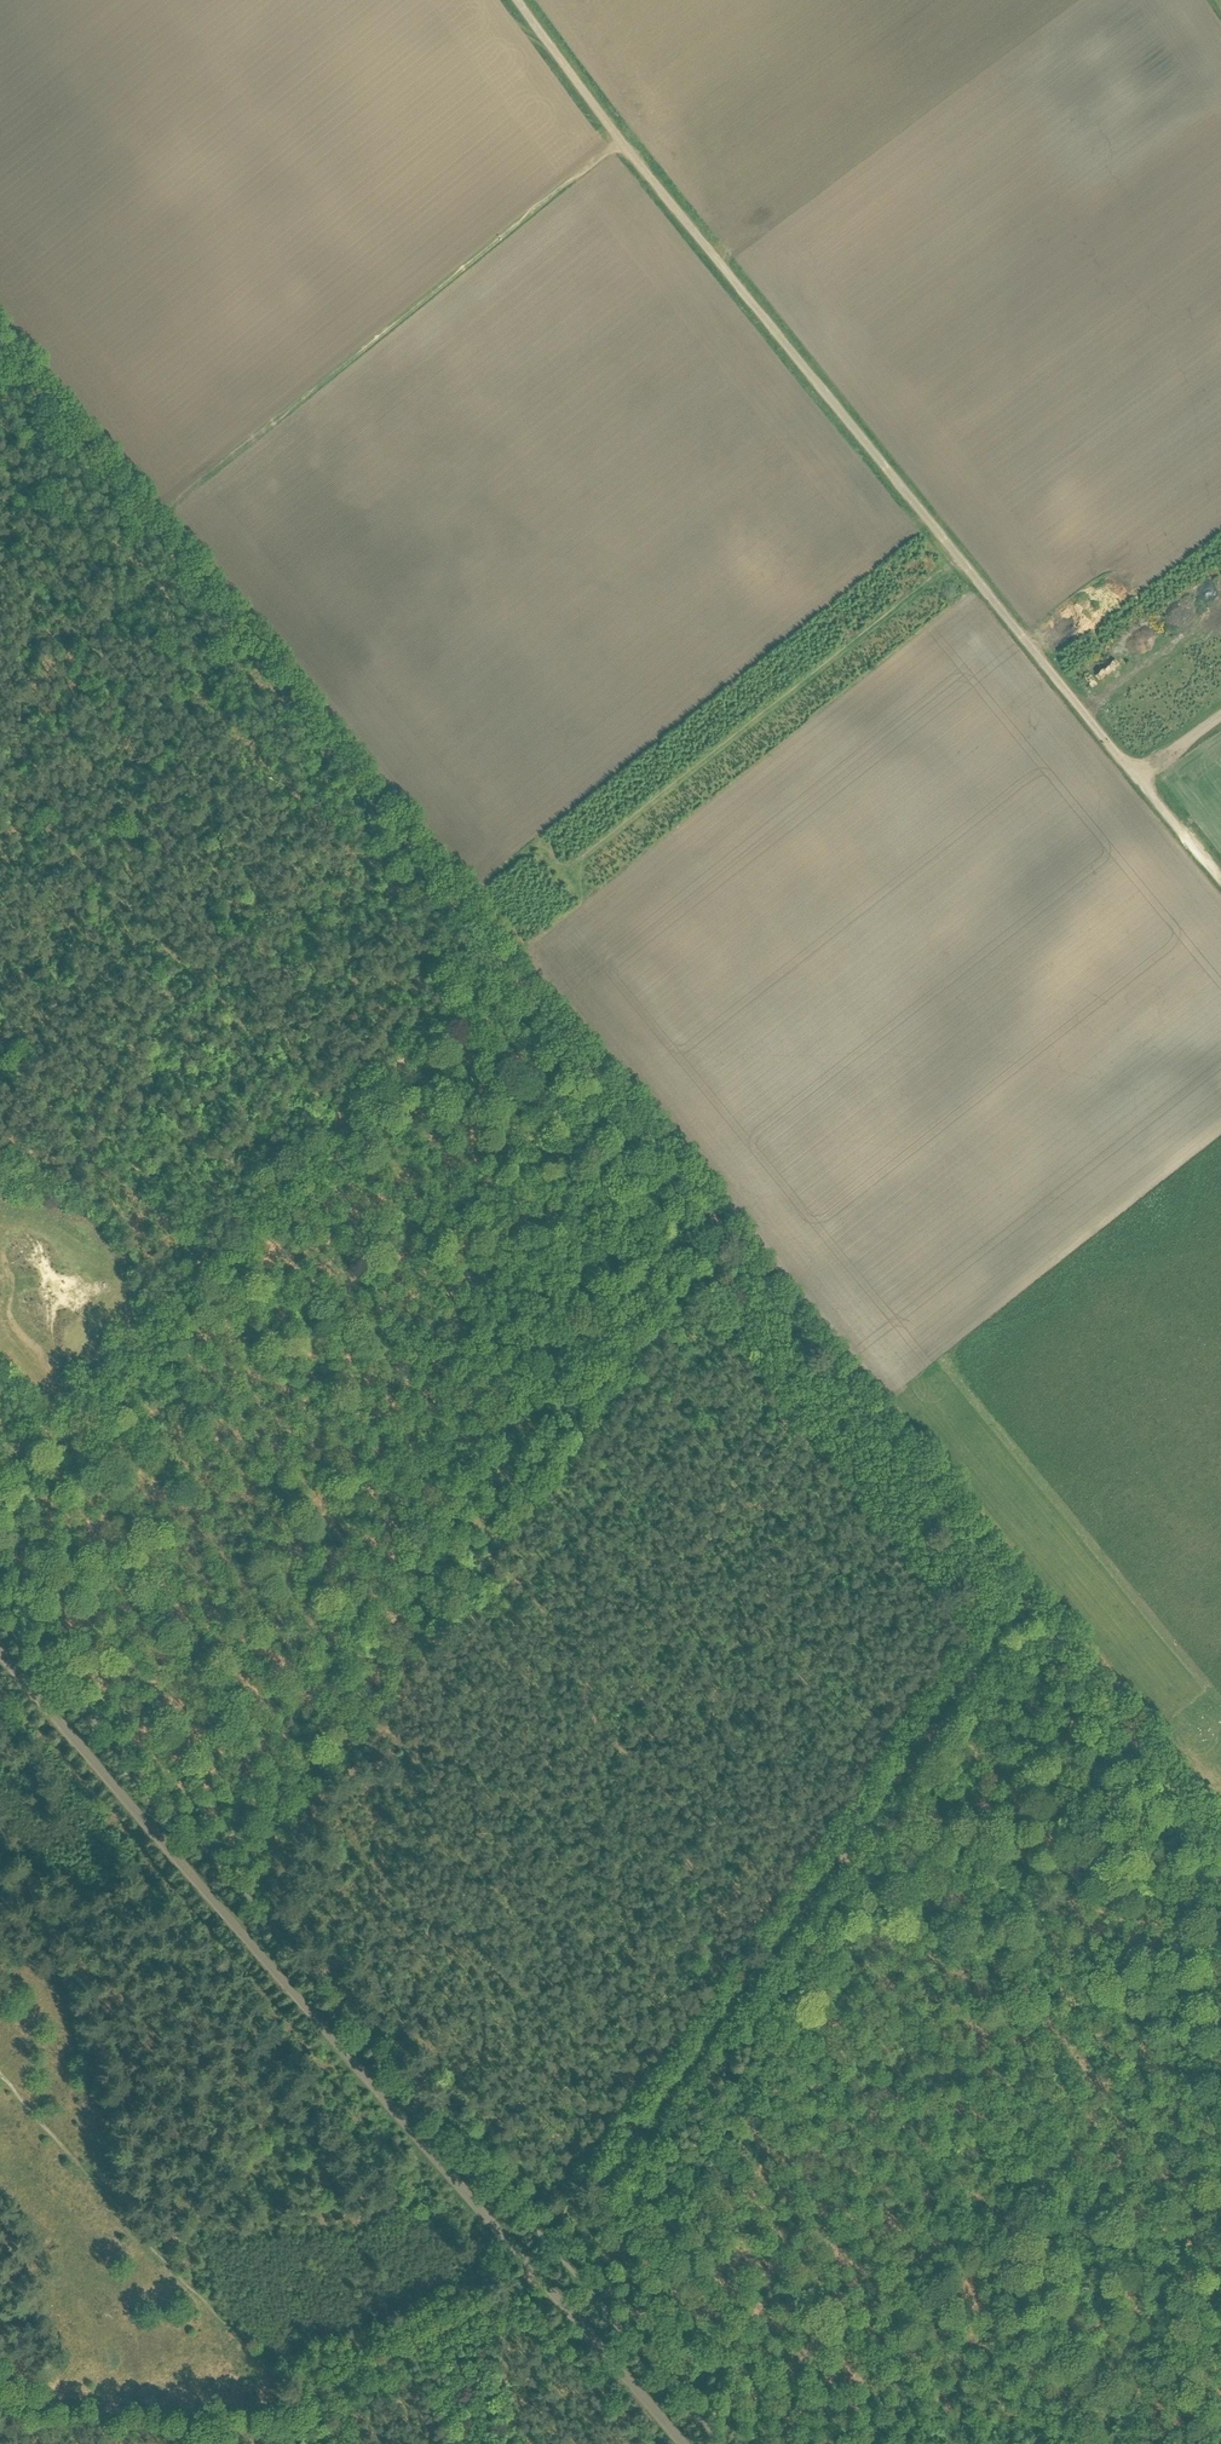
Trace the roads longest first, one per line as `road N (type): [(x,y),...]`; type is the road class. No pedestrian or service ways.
road 1 (unclassified): [(1220,715),(1136,775),(620,140),(517,0)]
road 2 (unclassified): [(685,2443),(0,1651)]
road 3 (track): [(686,1878),(687,1957),(728,2013),(851,1843),(864,1841),(1112,1989),(980,2194),(995,2207)]
road 4 (track): [(201,1267),(469,1551),(529,1592),(602,1731),(649,1767),(666,1794),(686,1878)]
road 5 (track): [(343,1122),(500,959),(208,599)]
road 6 (track): [(826,1360),(500,959)]
road 7 (track): [(1220,1843),(937,1497)]
road 8 (track): [(728,2013),(805,2077),(879,2105),(980,2194)]
road 9 (track): [(0,1471),(201,1267)]
road 10 (track): [(995,2207),(1220,2316)]
road 11 (track): [(147,526),(6,353)]
road 12 (track): [(201,1267),(343,1122)]
road 13 (track): [(937,1497),(826,1360)]
road 14 (track): [(1136,775),(1220,879)]

